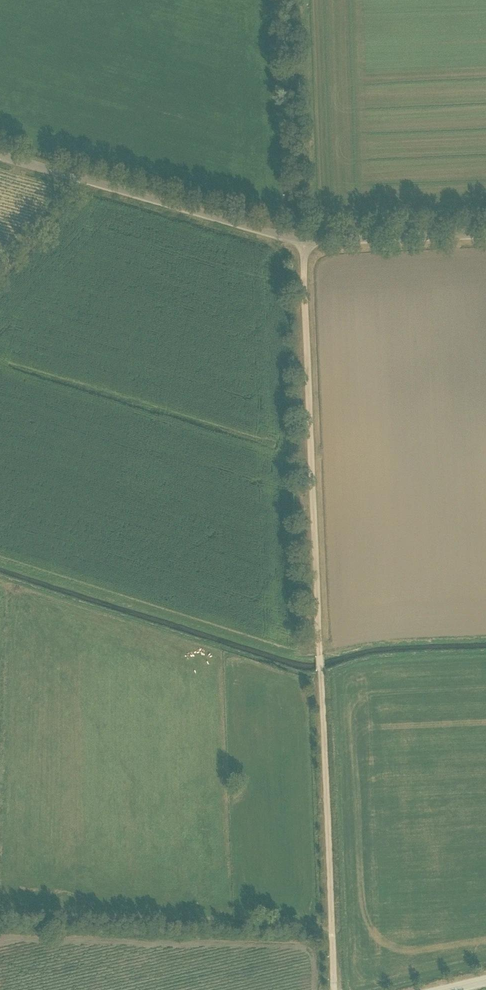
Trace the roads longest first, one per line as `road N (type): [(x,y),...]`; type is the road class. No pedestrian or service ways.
road 1 (unclassified): [(485,238),(351,243),(269,235),(0,154)]
road 2 (track): [(302,238),(322,673)]
road 3 (track): [(322,673),(336,989)]

